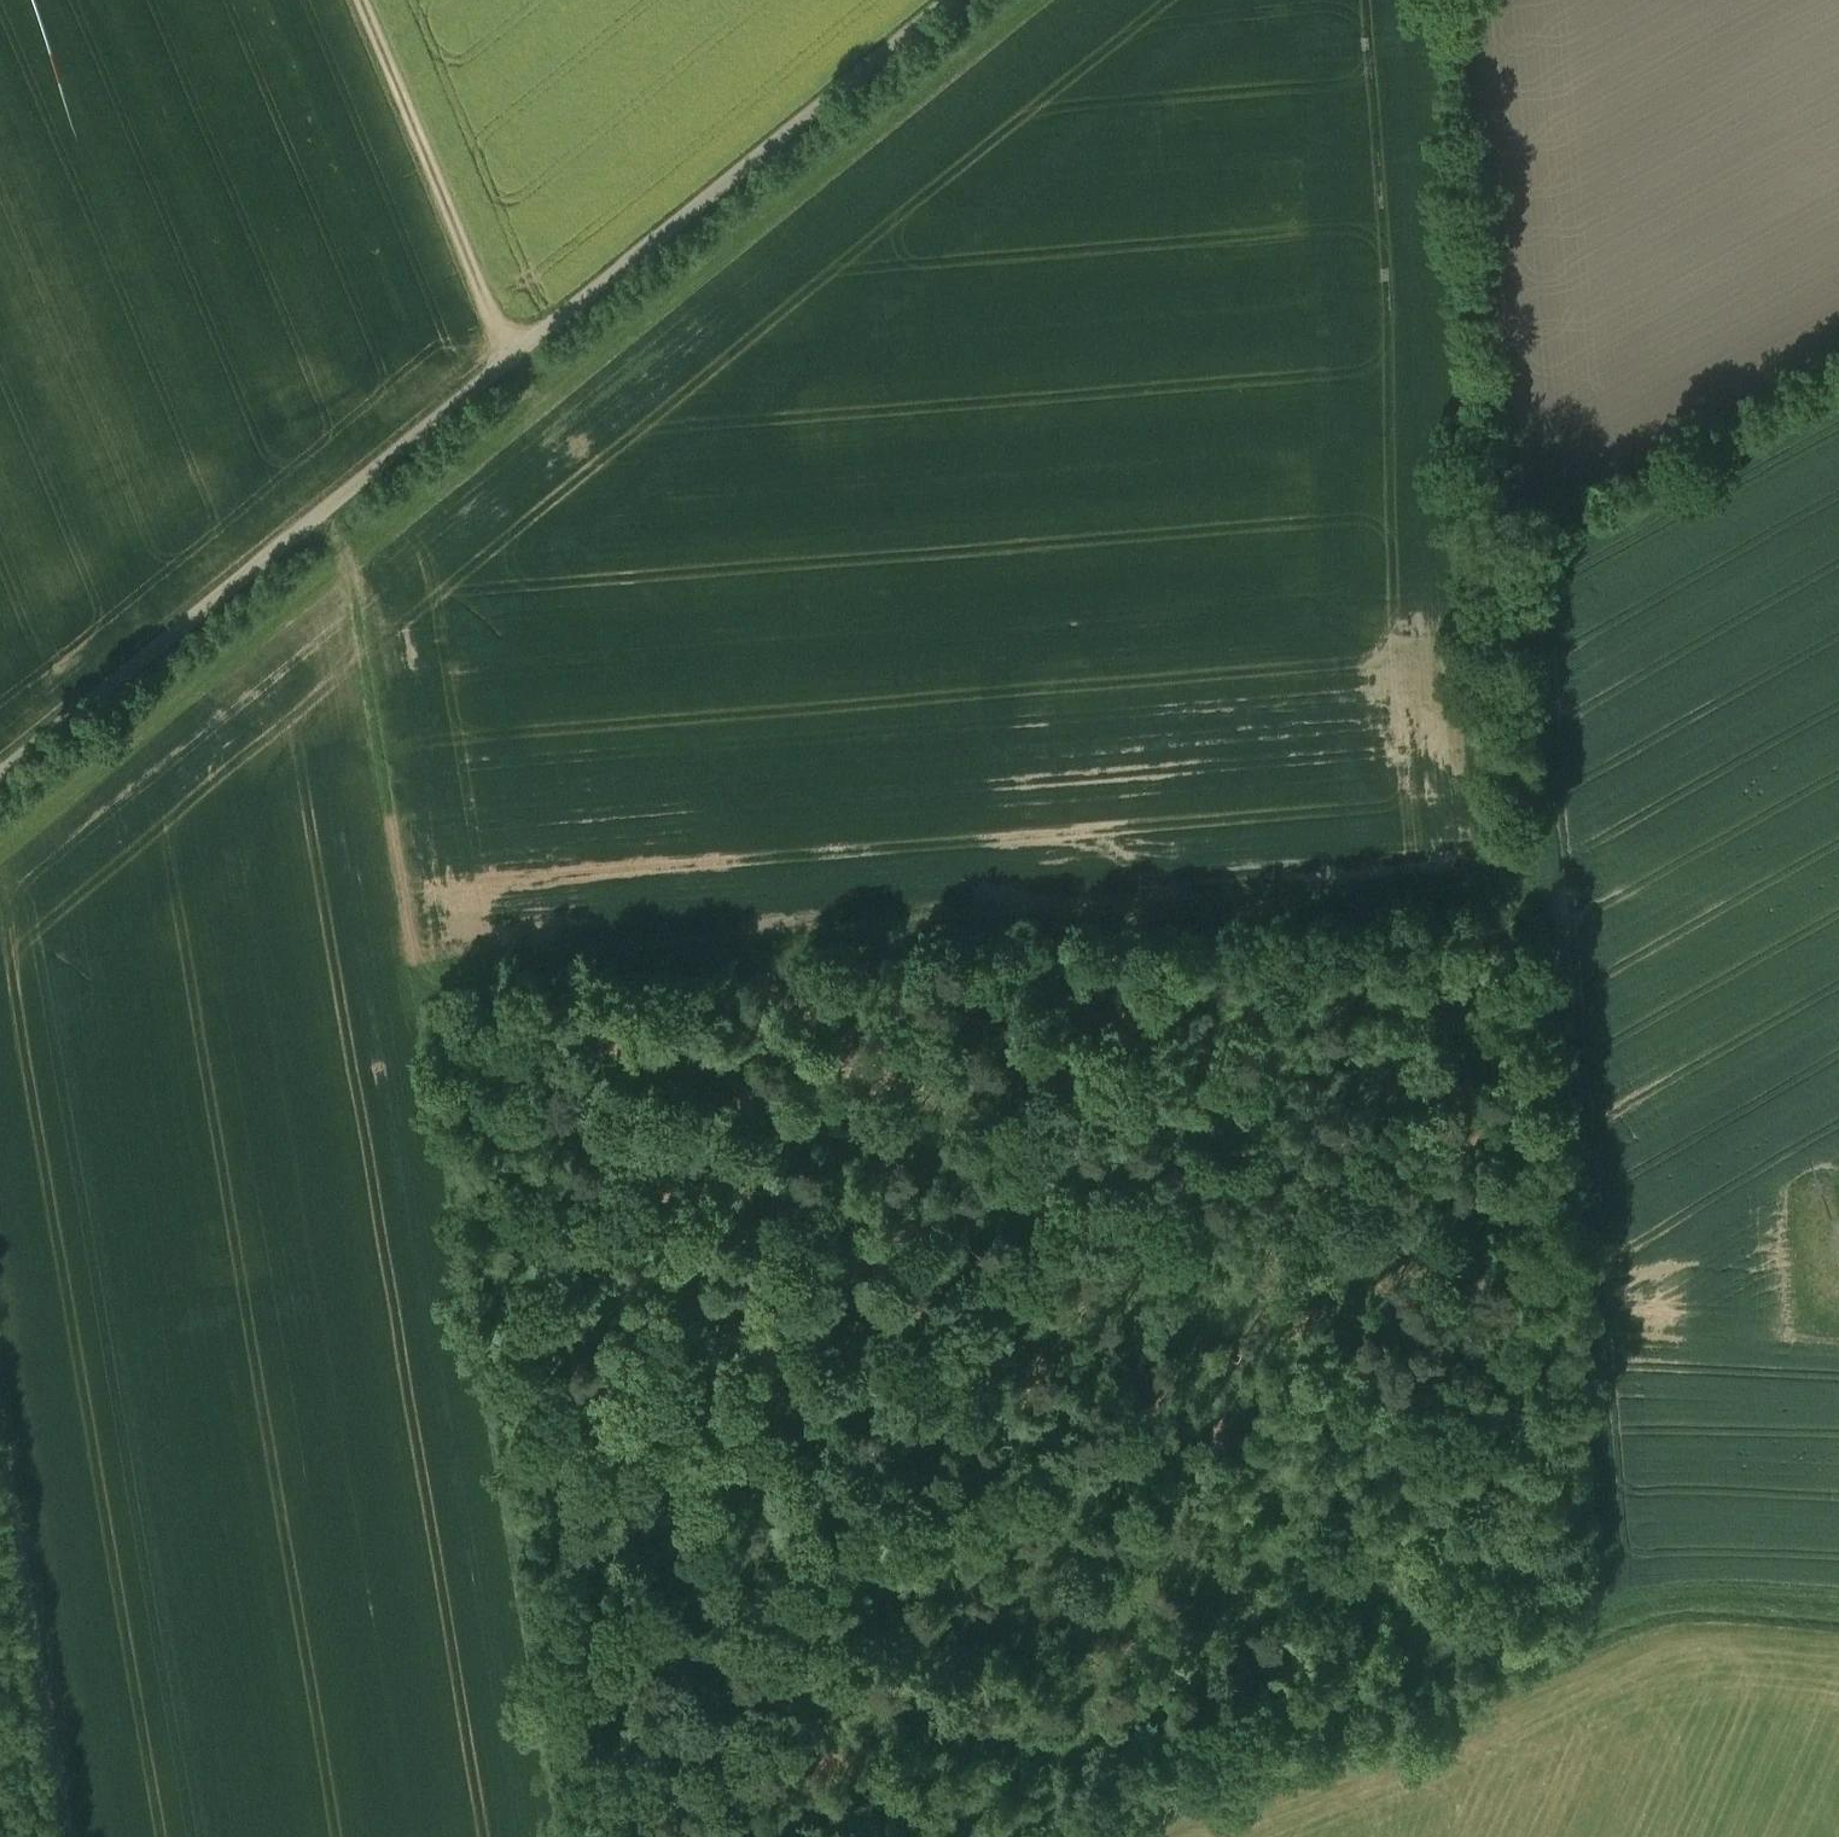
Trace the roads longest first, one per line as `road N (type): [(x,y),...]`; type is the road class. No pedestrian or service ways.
road 1 (track): [(511,364),(667,690),(735,783),(872,856),(1017,892),(1208,888),(1498,861),(1838,896)]
road 2 (unclassified): [(0,777),(953,0)]
road 3 (track): [(511,364),(358,0)]
road 4 (unclassified): [(0,1458),(64,1836)]

